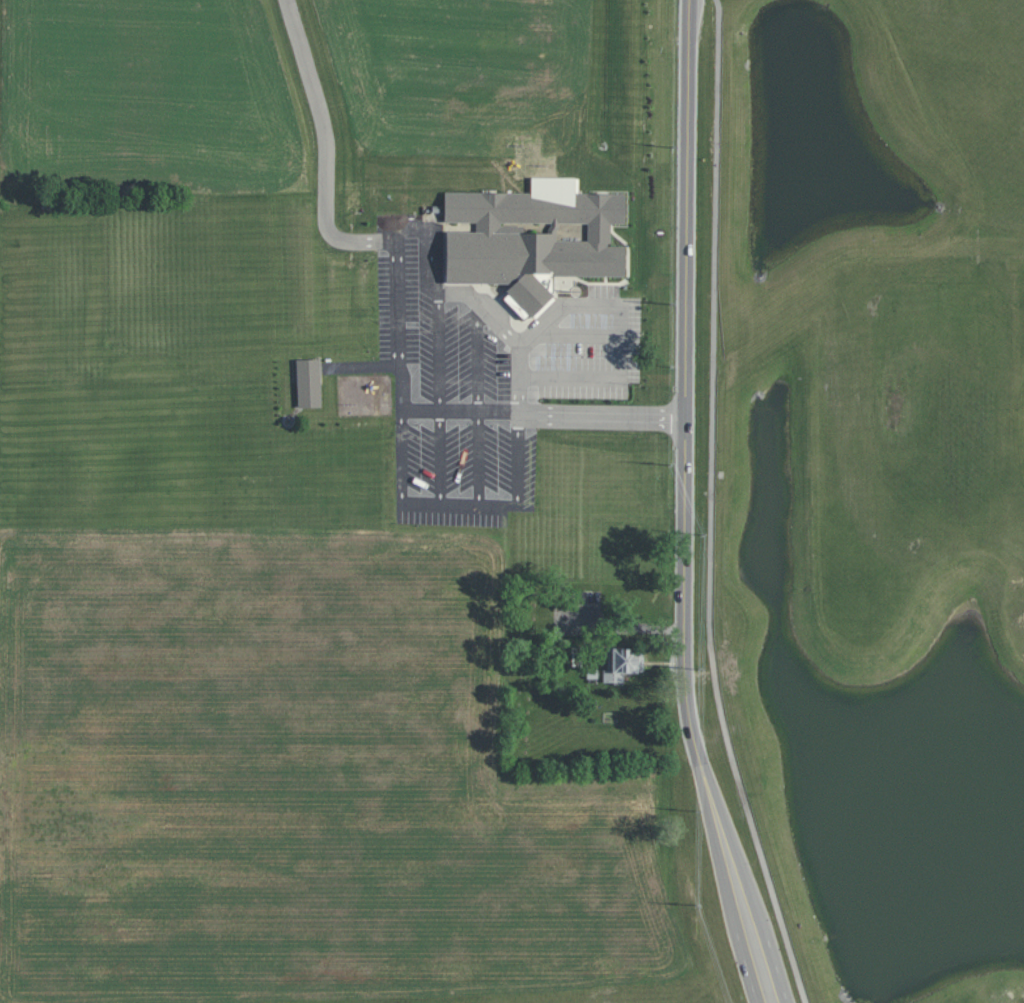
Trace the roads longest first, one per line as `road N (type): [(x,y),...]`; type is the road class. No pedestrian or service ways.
road 1 (tertiary): [(691,0),(684,673),(694,744),(773,1002)]

